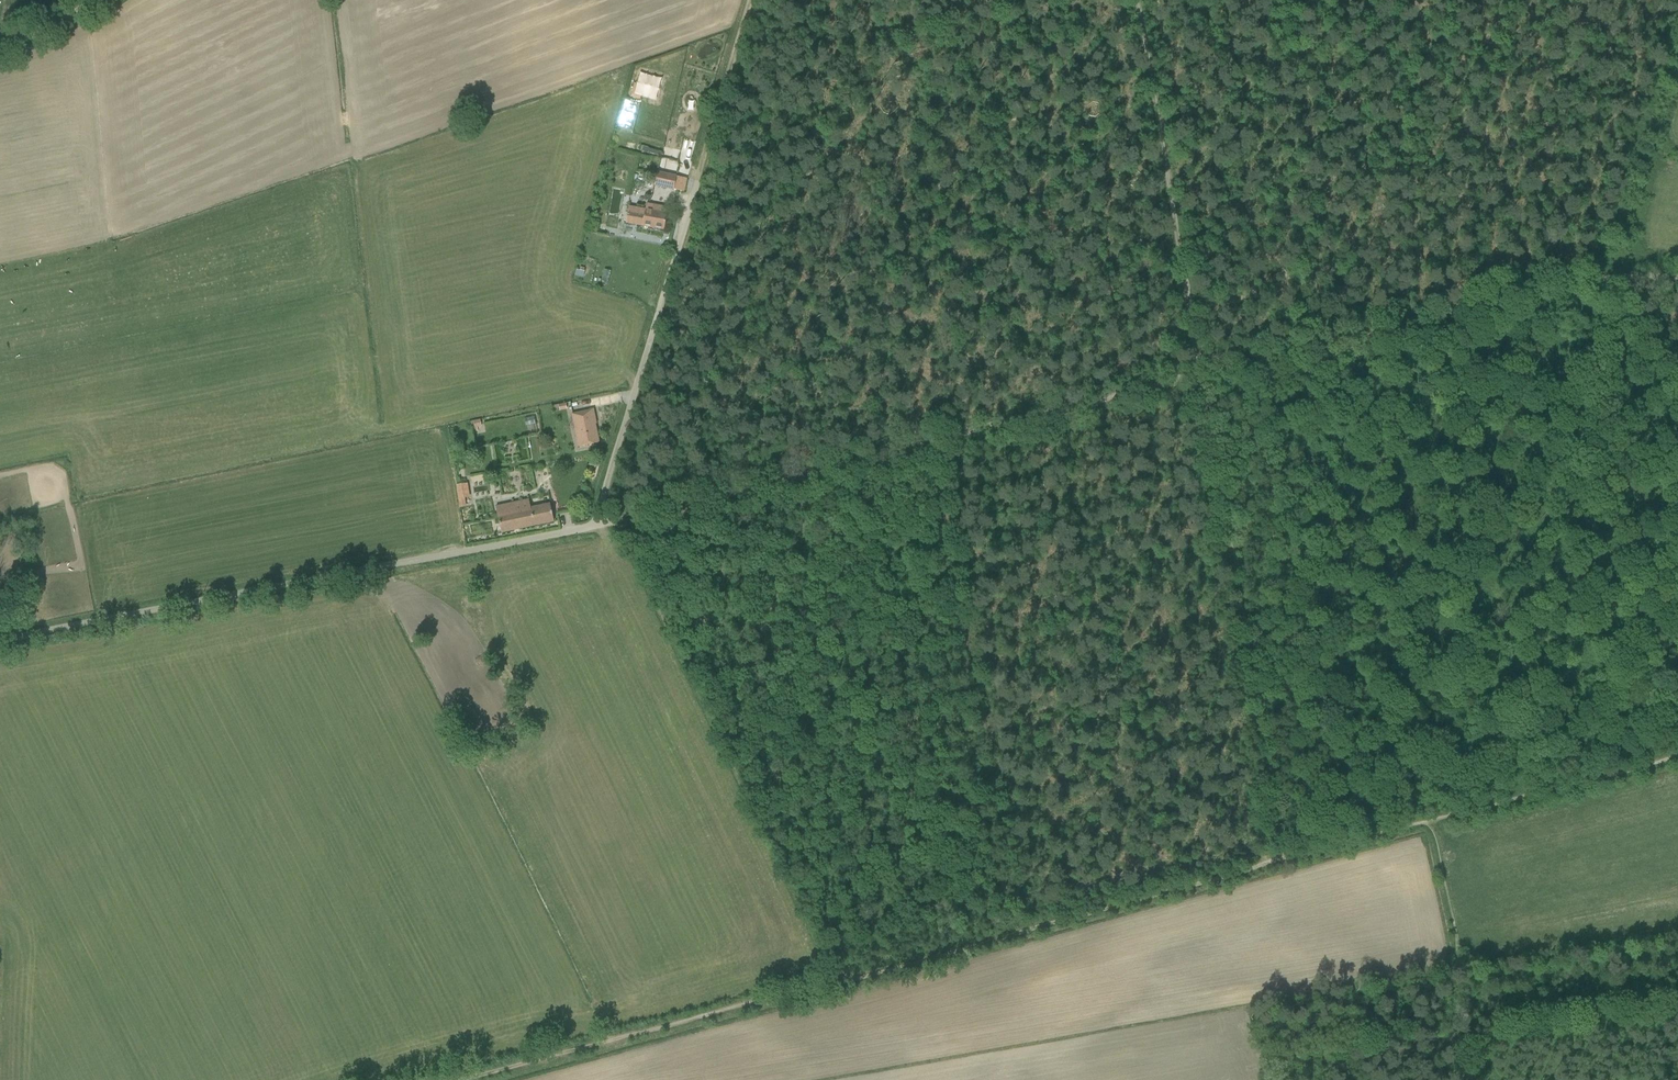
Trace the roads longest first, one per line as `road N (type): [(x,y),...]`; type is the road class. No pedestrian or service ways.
road 1 (unclassified): [(0,640),(586,528),(596,520),(698,181)]
road 2 (track): [(467,1079),(1288,859)]
road 3 (track): [(1423,822),(1677,754)]
road 4 (track): [(753,0),(698,181)]
road 5 (track): [(1288,859),(1423,822)]

